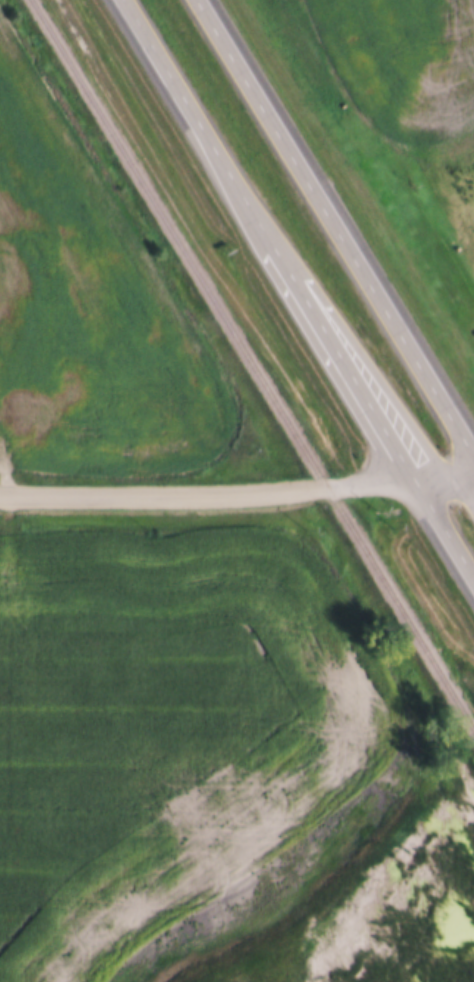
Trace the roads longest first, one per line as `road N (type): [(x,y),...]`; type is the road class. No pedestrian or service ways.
road 1 (trunk): [(125,0),(473,579)]
road 2 (trunk): [(473,457),(200,0)]
road 3 (residential): [(0,496),(362,485),(473,490)]

